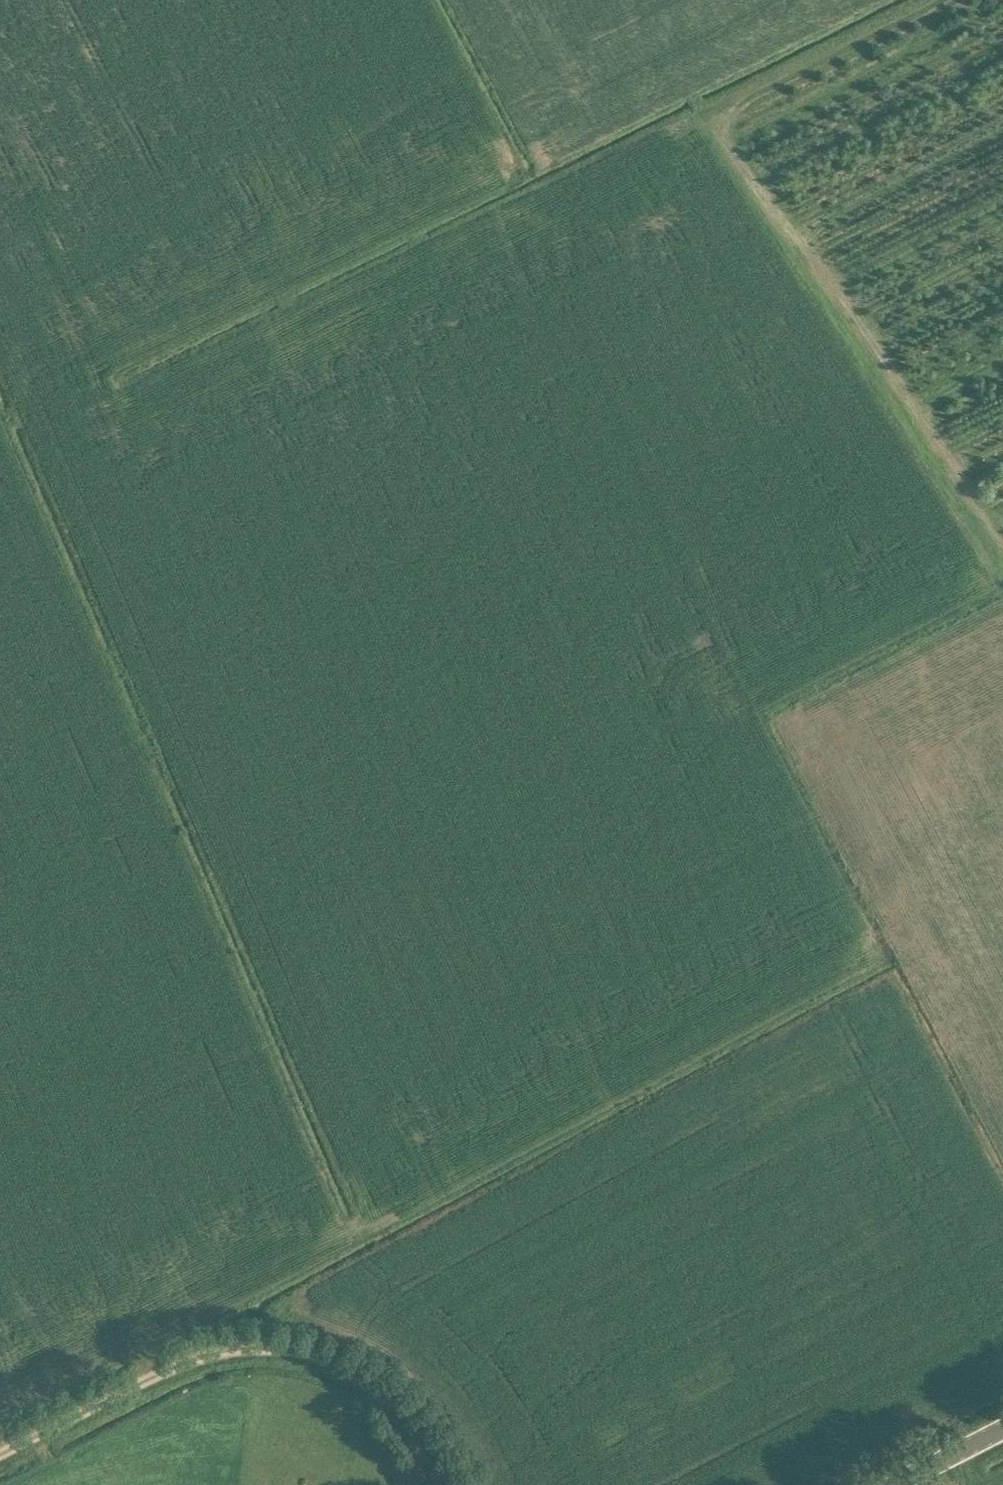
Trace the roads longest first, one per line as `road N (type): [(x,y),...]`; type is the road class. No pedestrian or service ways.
road 1 (track): [(454,1484),(422,1427),(390,1395),(359,1374),(264,1352),(223,1353),(0,1464)]
road 2 (unclassified): [(885,1484),(1002,1424)]

